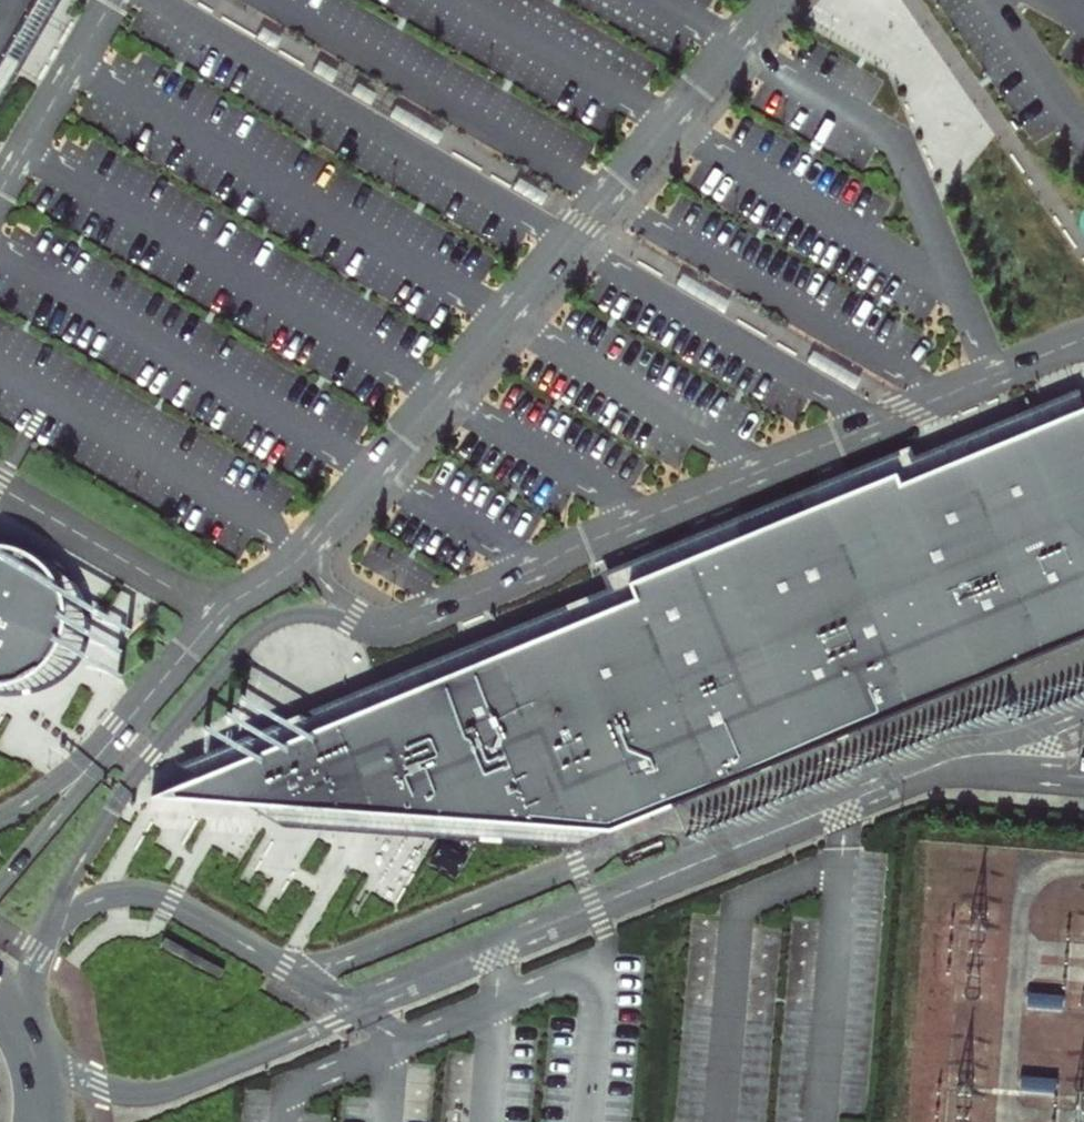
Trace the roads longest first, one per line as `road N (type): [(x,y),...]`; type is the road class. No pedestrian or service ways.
road 1 (unclassified): [(48,923),(101,895),(145,892),(328,992),(346,992),(952,746),(1037,736),(1083,721)]
road 2 (unclassified): [(1083,776),(976,768),(936,775),(165,1088),(96,1084),(38,1049)]
road 3 (residential): [(410,619),(1083,337)]
road 4 (residential): [(770,0),(372,472)]
road 5 (residential): [(112,807),(267,621),(309,610),(367,629),(410,619)]
road 6 (residential): [(220,614),(0,487)]
road 7 (residential): [(0,191),(113,0)]
road 8 (residential): [(372,472),(327,535),(324,578),(355,606),(410,619)]
road 9 (residential): [(372,472),(220,614)]
road 10 (unclassified): [(123,726),(0,885)]
road 11 (primary): [(123,726),(0,816)]
road 12 (residential): [(220,614),(123,726)]
road 13 (unclassified): [(48,923),(112,807)]

